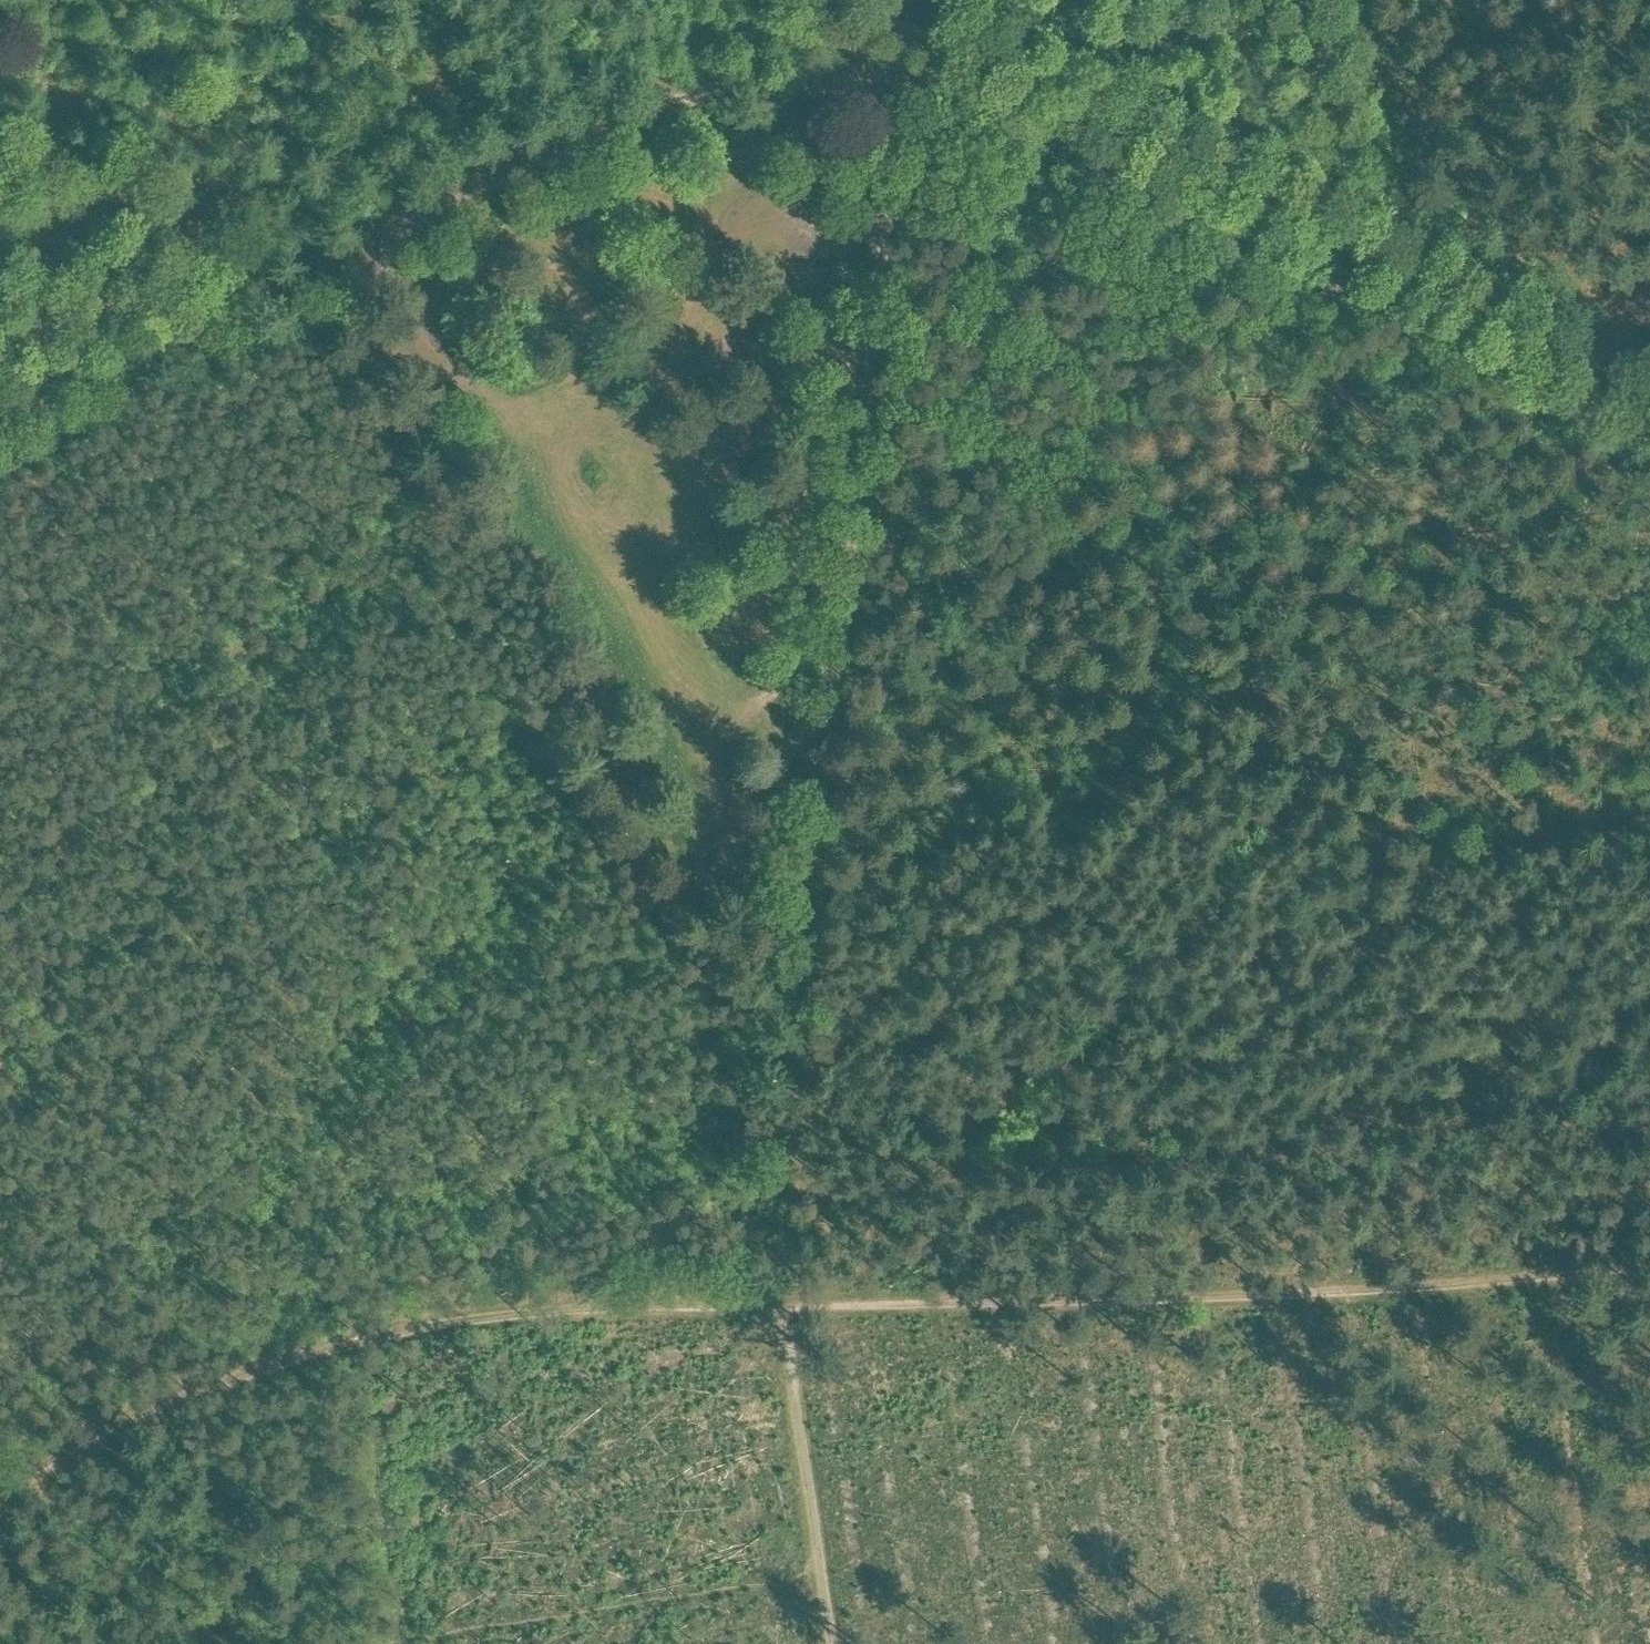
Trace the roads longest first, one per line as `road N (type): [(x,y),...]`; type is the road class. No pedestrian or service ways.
road 1 (track): [(0,1498),(194,1387),(474,1316),(1251,1295),(1649,1263)]
road 2 (unclassified): [(887,0),(1649,404)]
road 3 (track): [(906,10),(608,136),(282,294)]
road 4 (track): [(832,1643),(778,1307)]
road 5 (track): [(282,294),(0,421)]

